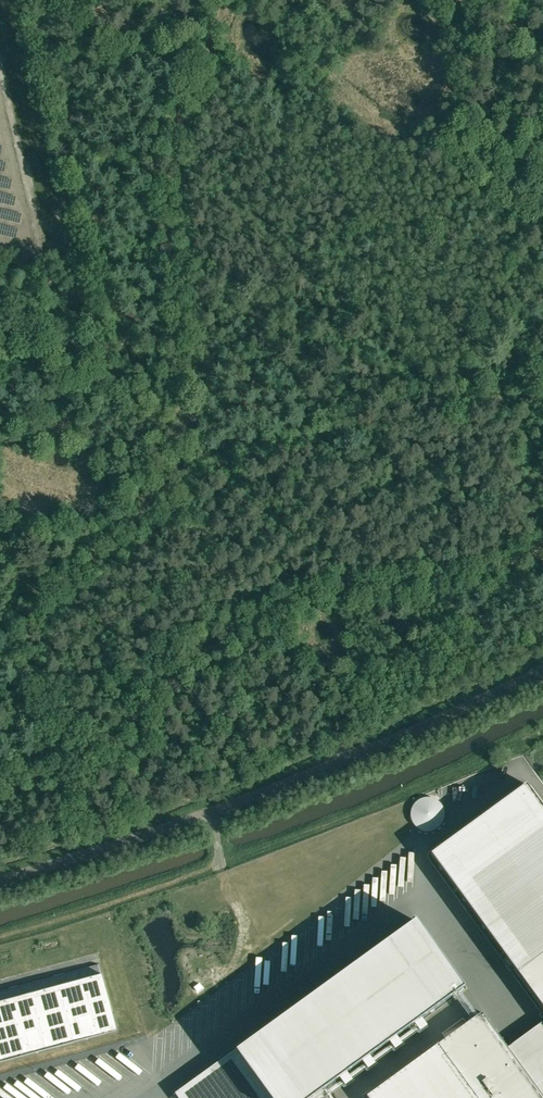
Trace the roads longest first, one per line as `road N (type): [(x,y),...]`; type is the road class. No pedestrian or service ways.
road 1 (track): [(130,497),(43,642),(50,690),(104,728),(255,600),(495,554),(542,526)]
road 2 (track): [(208,0),(155,145),(177,434),(130,497),(25,550),(0,547)]
road 3 (unclassified): [(0,880),(213,813),(542,667)]
road 4 (track): [(542,146),(475,91),(429,0)]

